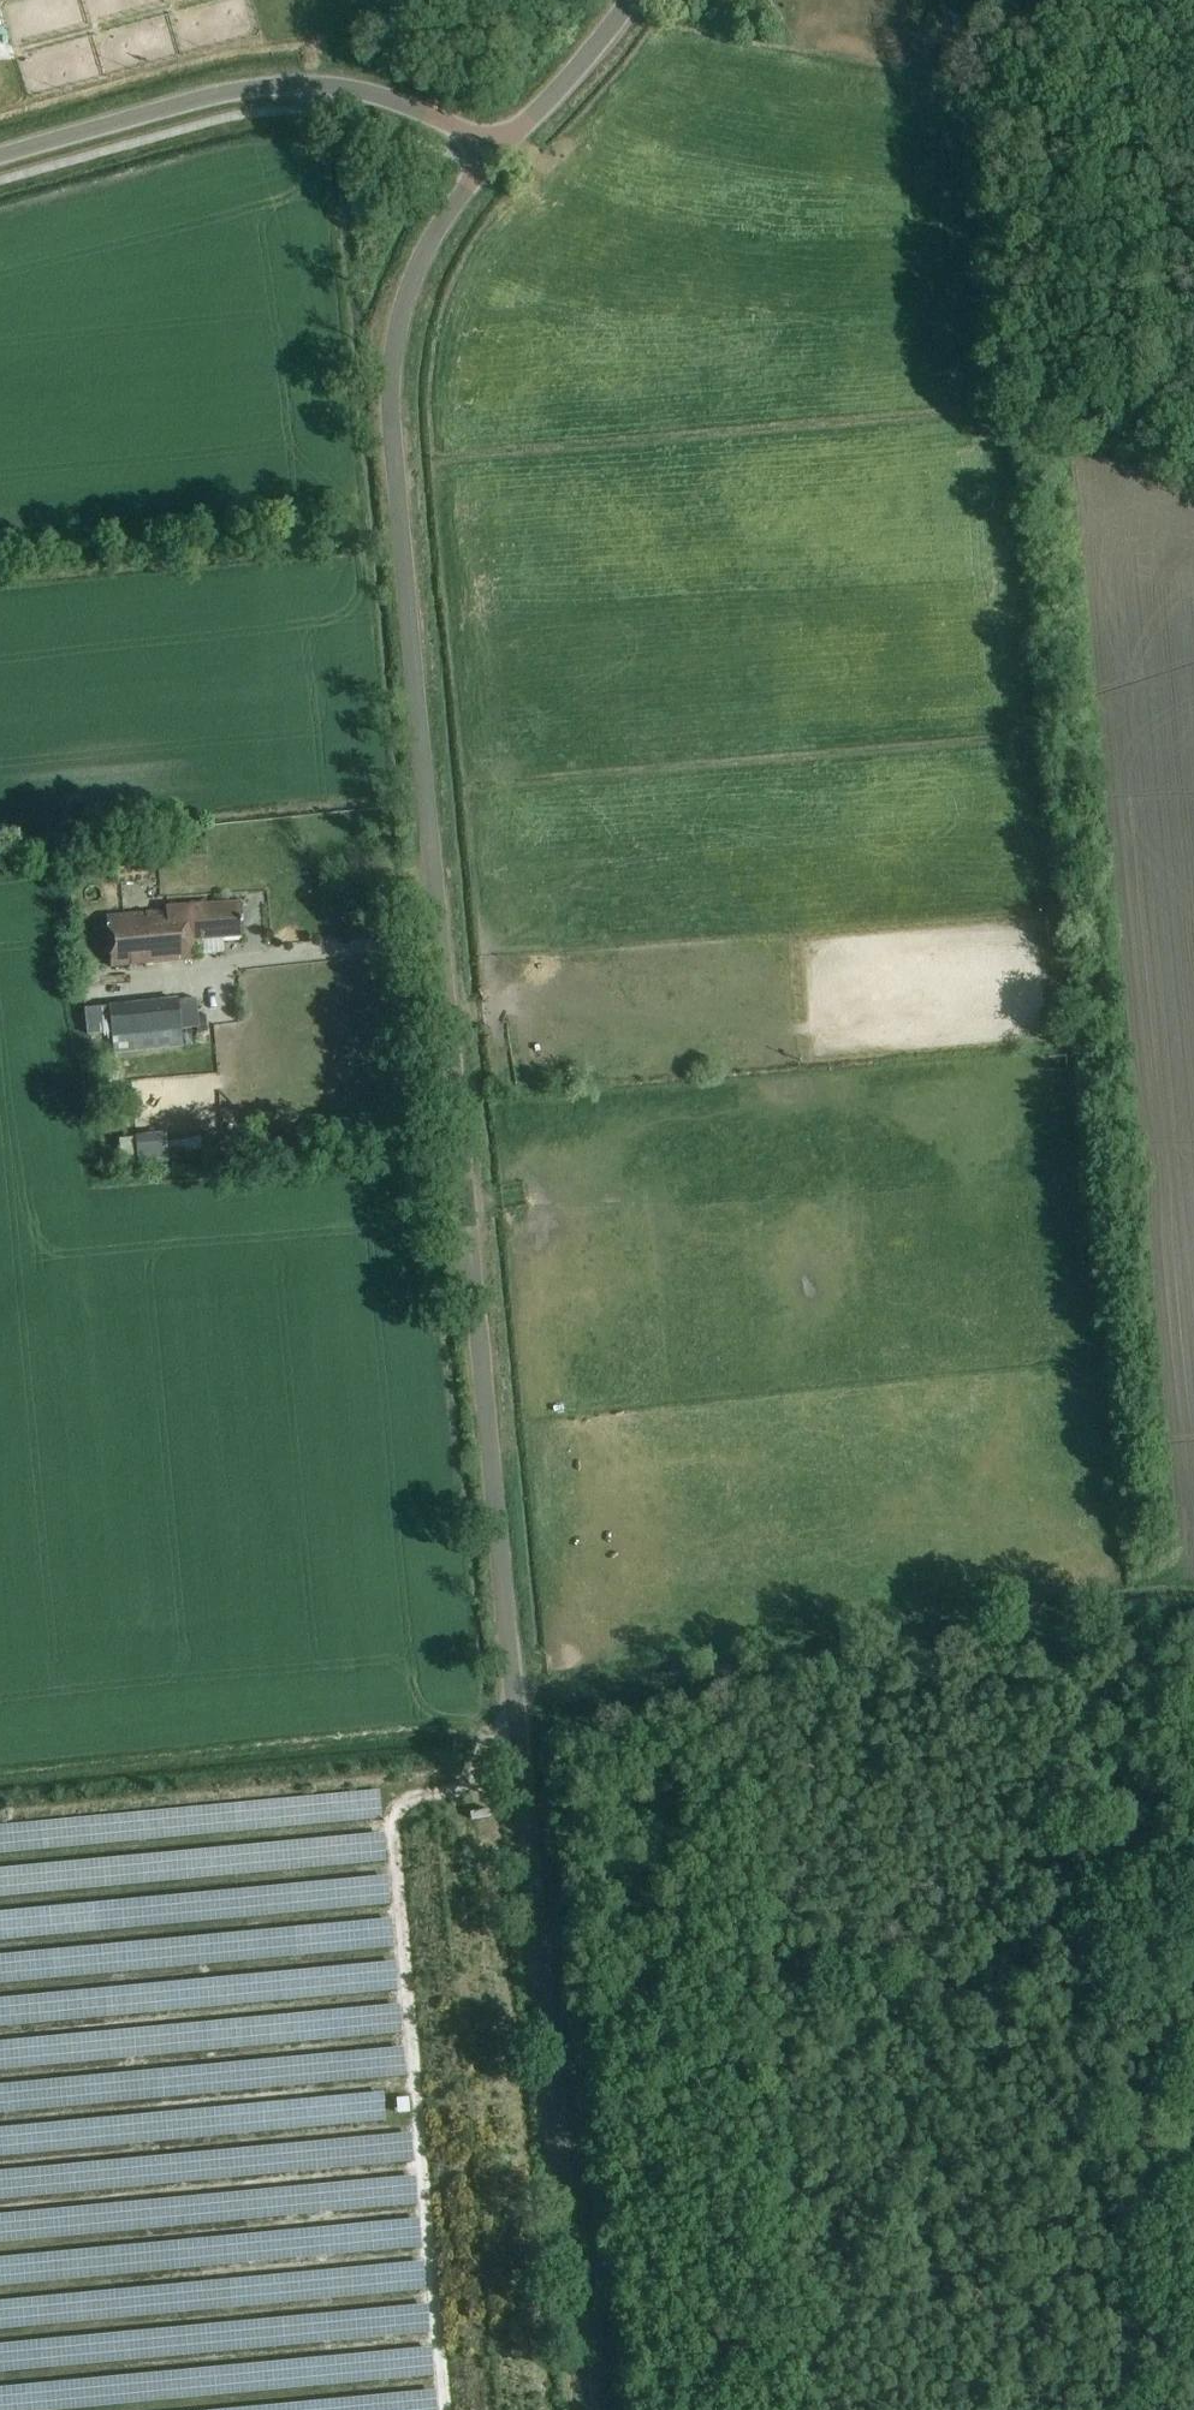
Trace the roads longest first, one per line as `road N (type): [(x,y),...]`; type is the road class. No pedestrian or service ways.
road 1 (unclassified): [(577,2409),(390,398),(408,290),(438,224),(495,151)]
road 2 (unclassified): [(0,156),(194,100),(295,84),(379,95),(495,151)]
road 3 (unclassified): [(495,151),(581,63),(629,0)]

